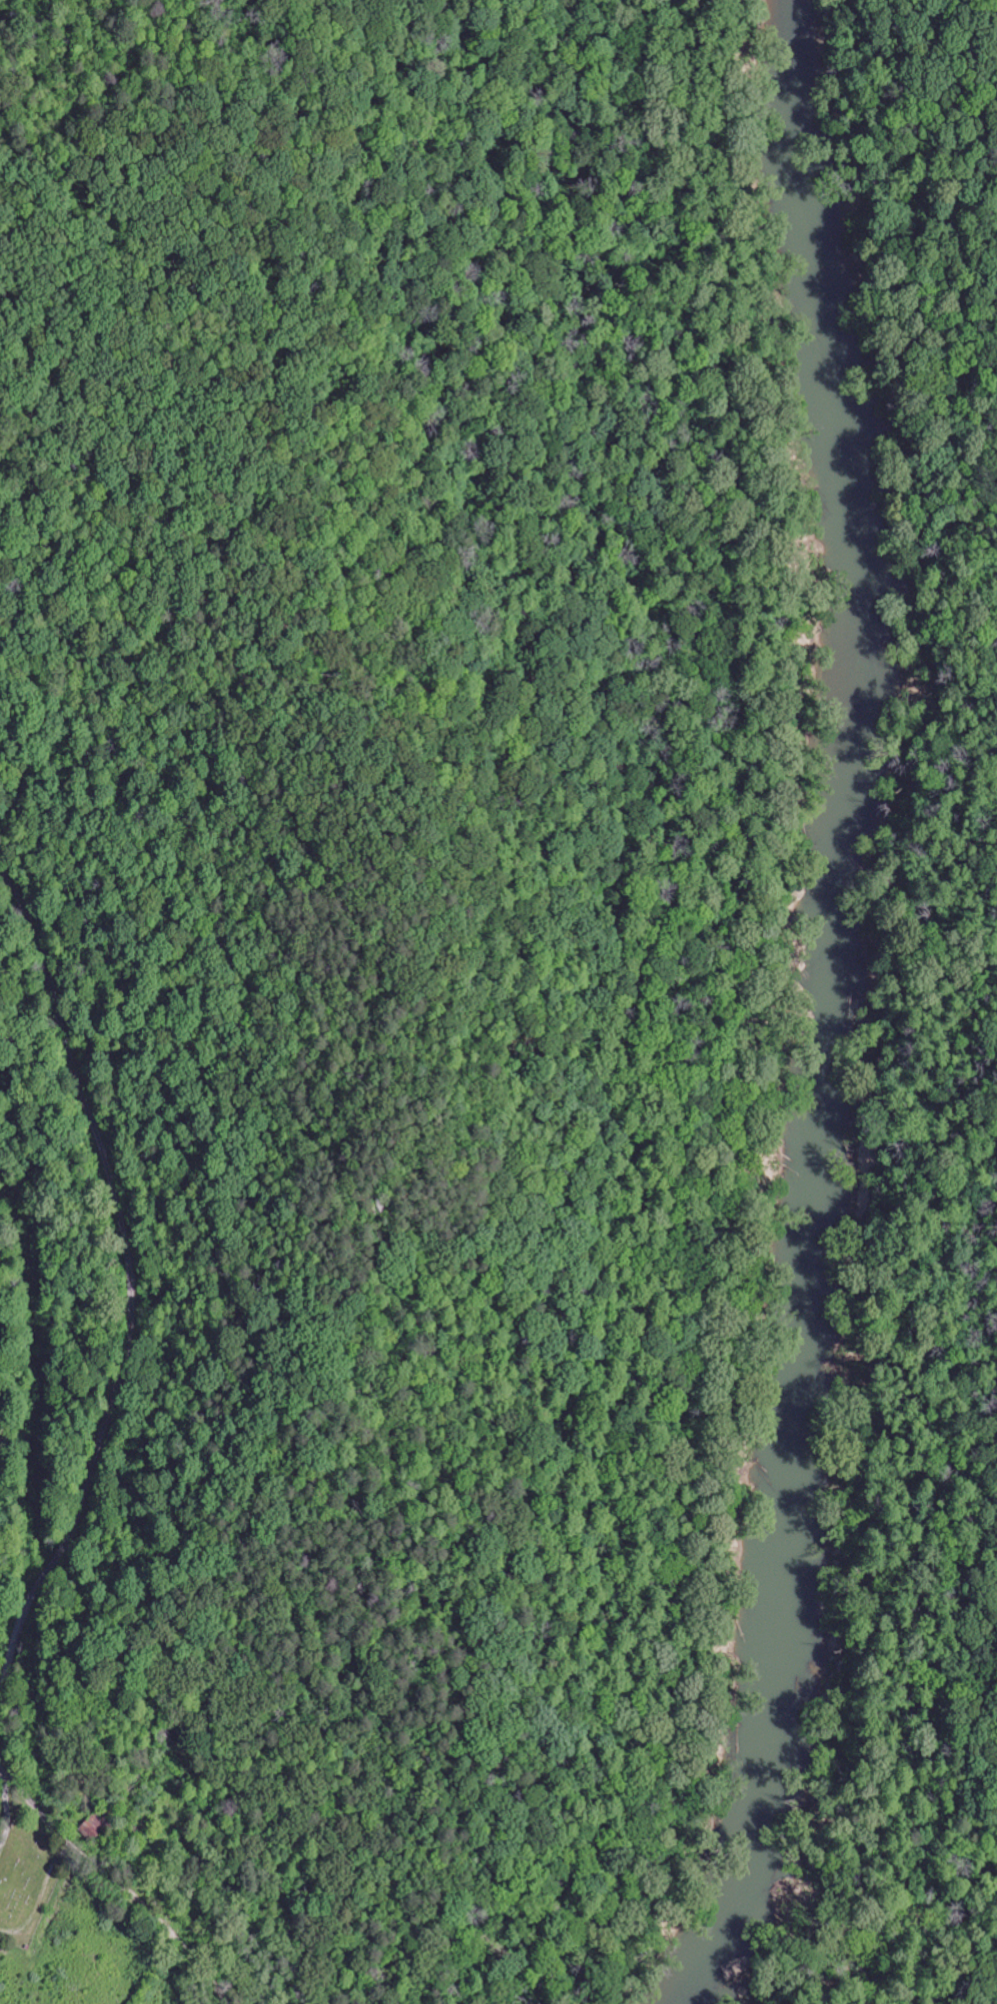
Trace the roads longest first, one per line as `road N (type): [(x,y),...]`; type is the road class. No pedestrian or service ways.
road 1 (track): [(900,2003),(900,1821),(922,1588),(907,1468),(918,1206),(961,1081),(941,529),(904,403),(883,136),(926,27),(922,0)]
road 2 (residential): [(0,1693),(26,1613),(71,1530),(115,1408),(137,1313),(117,1193),(47,973),(0,865)]
road 3 (residential): [(165,1927),(60,1836),(0,1760)]

